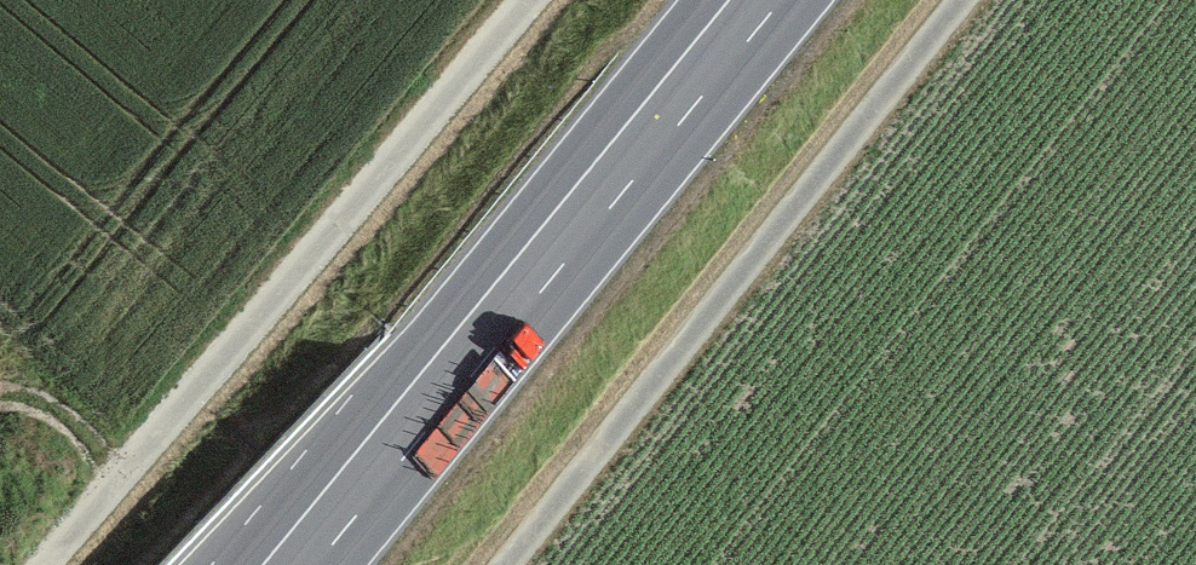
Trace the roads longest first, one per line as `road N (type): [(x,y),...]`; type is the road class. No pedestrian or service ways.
road 1 (track): [(43,564),(527,0)]
road 2 (primary): [(756,0),(291,564)]
road 3 (track): [(501,564),(960,0)]

